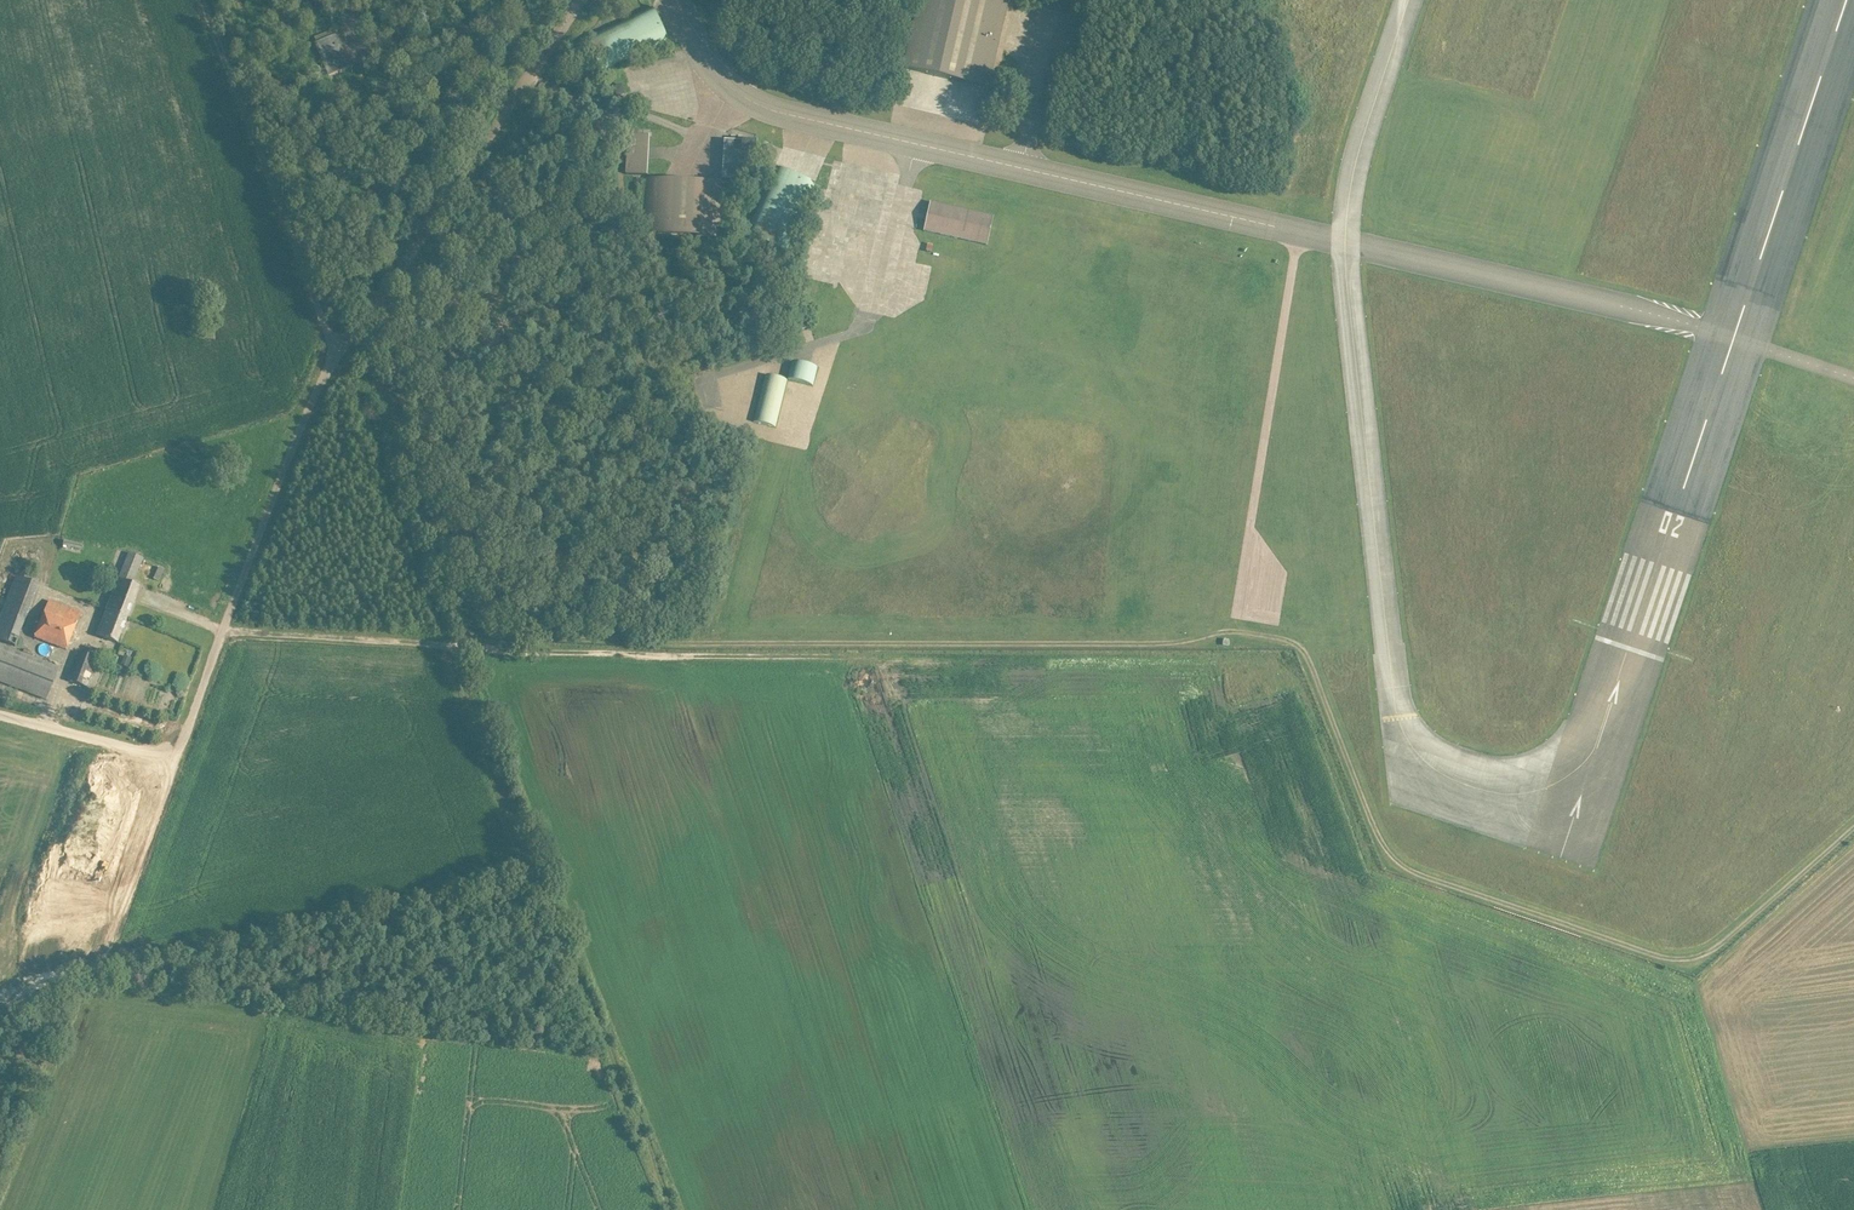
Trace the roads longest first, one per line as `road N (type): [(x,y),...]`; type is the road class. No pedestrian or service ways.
road 1 (unclassified): [(670,0),(720,81),(785,115),(1639,311),(1853,380)]
road 2 (unclassified): [(174,760),(334,354),(580,0)]
road 3 (track): [(671,1209),(449,646),(225,629)]
road 4 (track): [(334,354),(200,0)]
road 5 (unclassified): [(174,760),(91,981)]
road 6 (unclassified): [(0,715),(174,760)]

